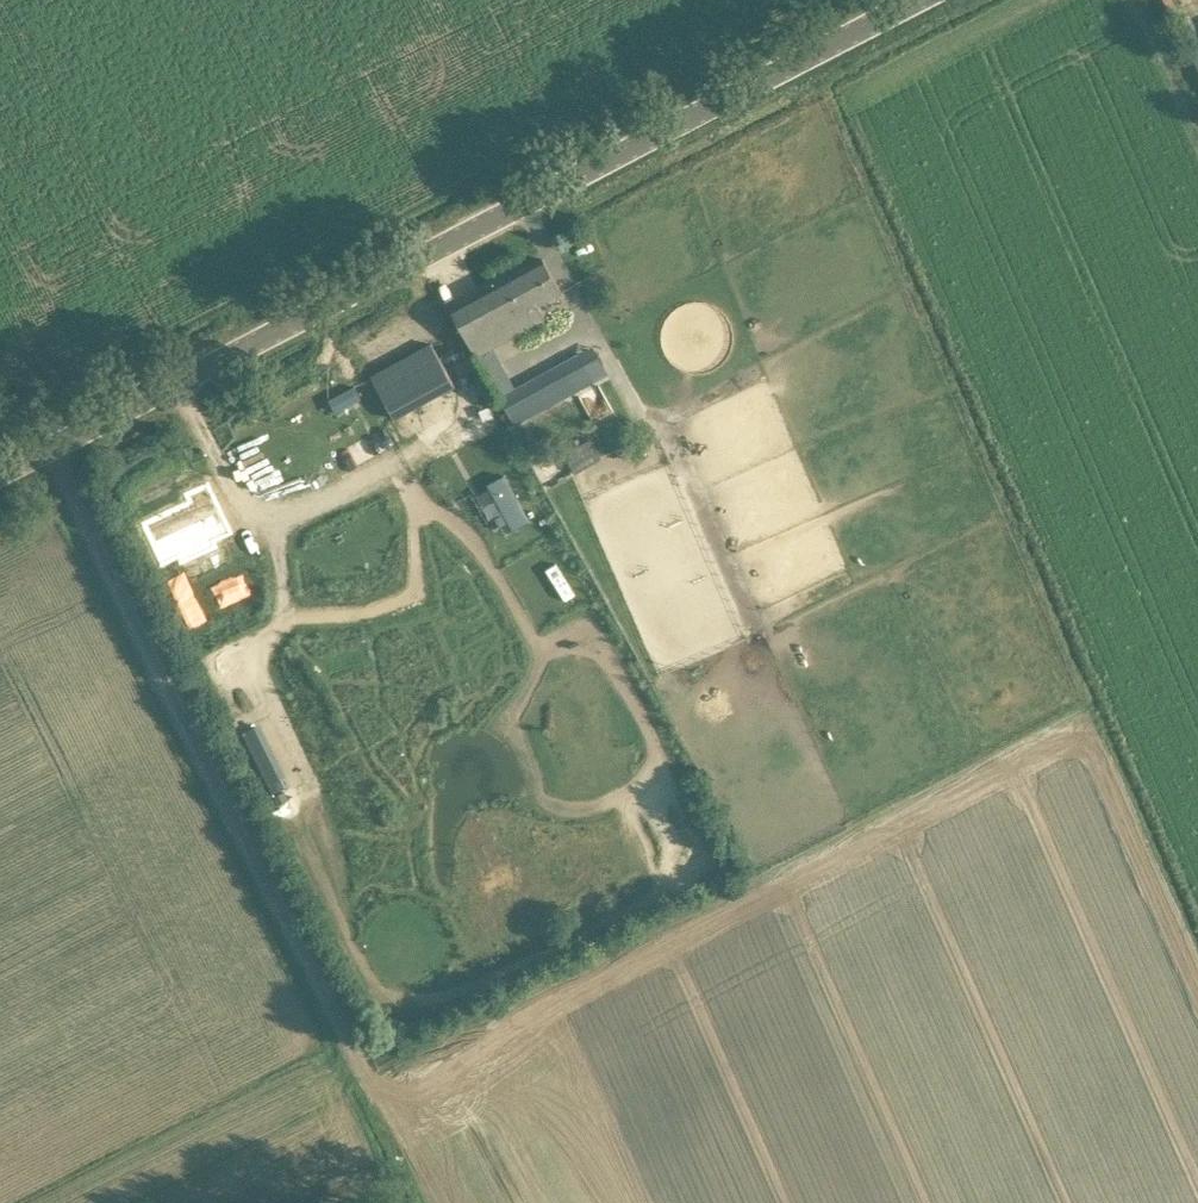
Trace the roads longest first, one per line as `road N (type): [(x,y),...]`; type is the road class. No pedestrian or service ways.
road 1 (unclassified): [(0,470),(909,0)]
road 2 (track): [(47,446),(74,510),(376,1086)]

